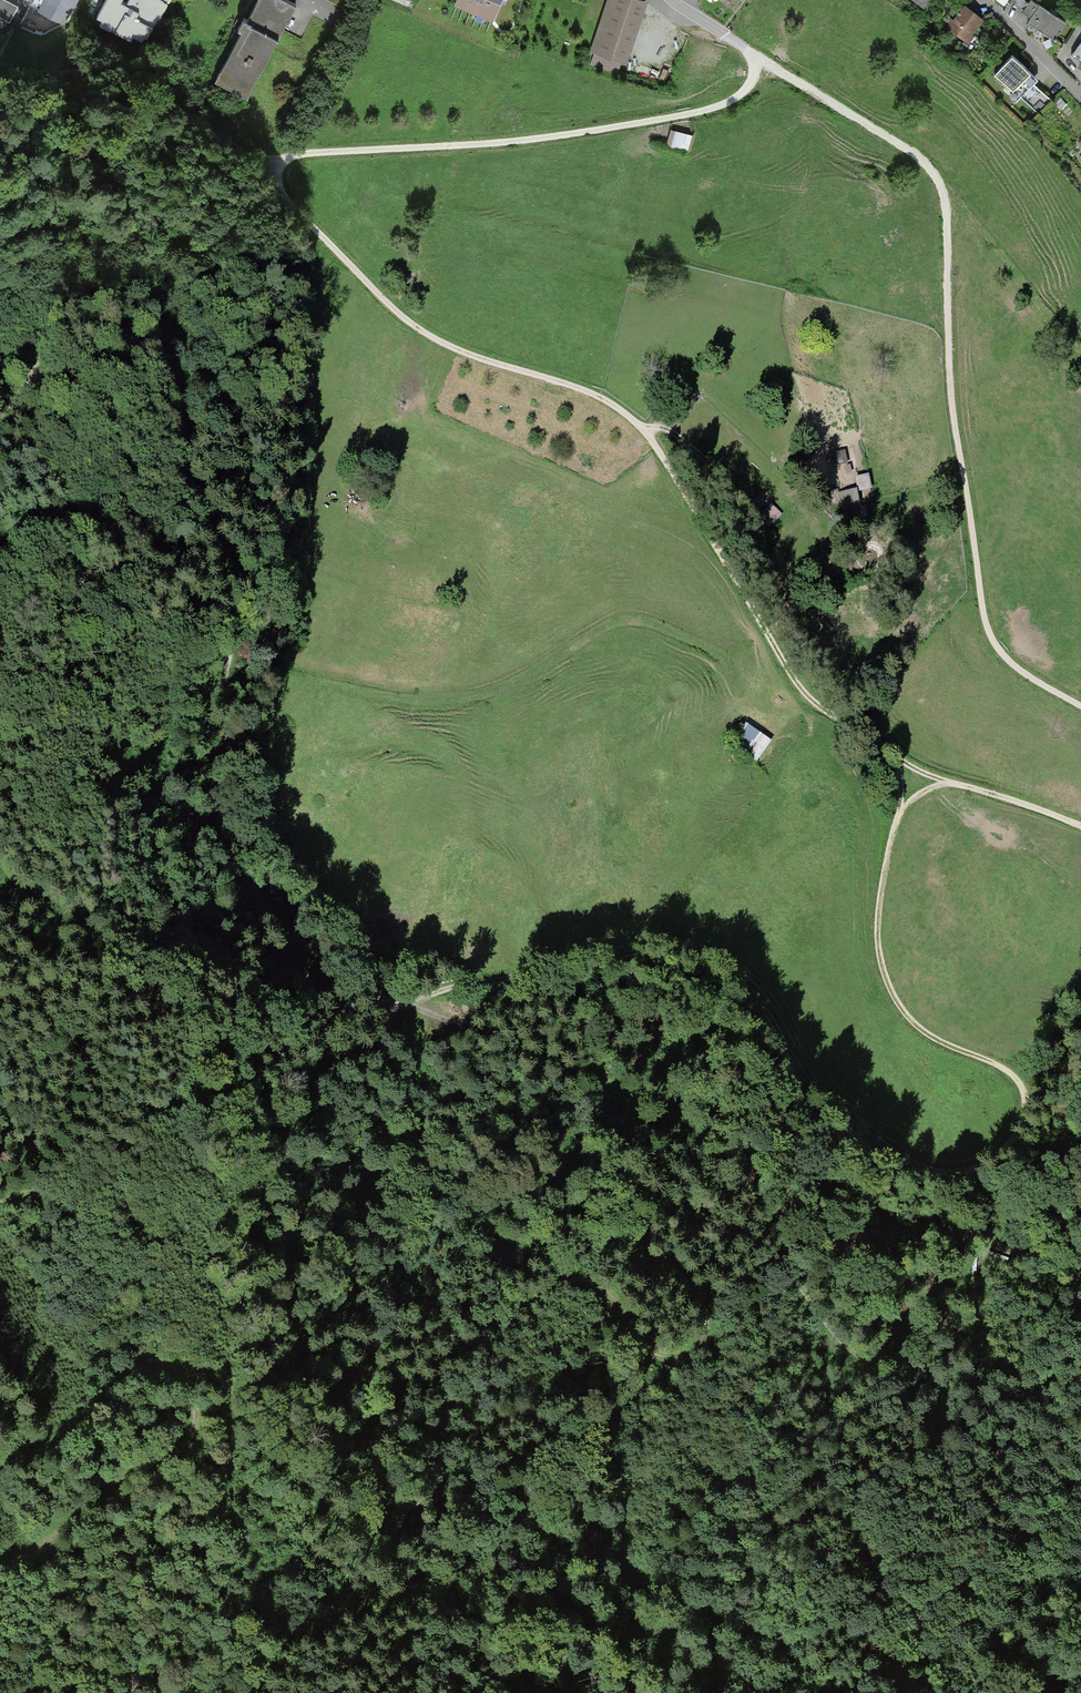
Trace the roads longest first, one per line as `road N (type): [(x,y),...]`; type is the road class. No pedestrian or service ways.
road 1 (track): [(395,1002),(565,962),(663,947),(692,952),(718,963),(763,1008),(819,1102),(942,1174),(984,1164),(1016,1131),(1026,1089),(1002,1065),(935,1038),(902,1012),(881,965),(880,903),(898,813),(892,759)]
road 2 (track): [(1080,825),(892,759),(807,702),(741,603),(643,422),(595,390),(493,361),(409,321),(290,207),(256,159)]
road 3 (track): [(395,1002),(301,937),(210,814),(203,758),(231,607),(166,364),(132,335),(73,335),(43,357),(0,427)]
road 4 (track): [(372,1341),(386,1328),(445,1337),(475,1332),(576,1283),(606,1295),(654,1355),(689,1354),(708,1333),(700,1299),(650,1274),(616,1239),(596,1191),(528,1128),(480,1101),(420,1090),(396,1057),(395,1002)]
road 5 (track): [(1080,1490),(935,1419),(863,1363),(822,1319),(771,1216),(661,1108),(395,1002)]
road 6 (track): [(756,60),(939,172),(950,205),(950,381),(980,605),(1003,658),(1080,708)]
road 7 (track): [(879,1600),(847,1598),(766,1638),(737,1633),(658,1592),(595,1586),(532,1520),(444,1480),(375,1392),(367,1361),(372,1341)]
road 8 (track): [(756,60),(749,87),(684,115),(525,140),(256,159)]
road 9 (track): [(0,1466),(28,1464),(70,1435),(133,1369),(184,1374),(195,1397),(194,1431),(179,1451),(108,1490),(0,1573)]
road 10 (track): [(256,159),(113,78),(0,67)]
road 11 (track): [(0,549),(55,519),(90,521),(118,542),(120,575),(74,618)]
road 12 (track): [(171,1093),(84,1164),(44,1189),(0,1200)]
road 13 (track): [(1080,1288),(1011,1249),(975,1167)]
road 14 (track): [(158,1692),(0,1658)]
road 15 (track): [(74,618),(35,641),(0,727)]
road 16 (residential): [(1080,95),(982,0)]
road 17 (track): [(94,73),(42,107),(0,150)]

